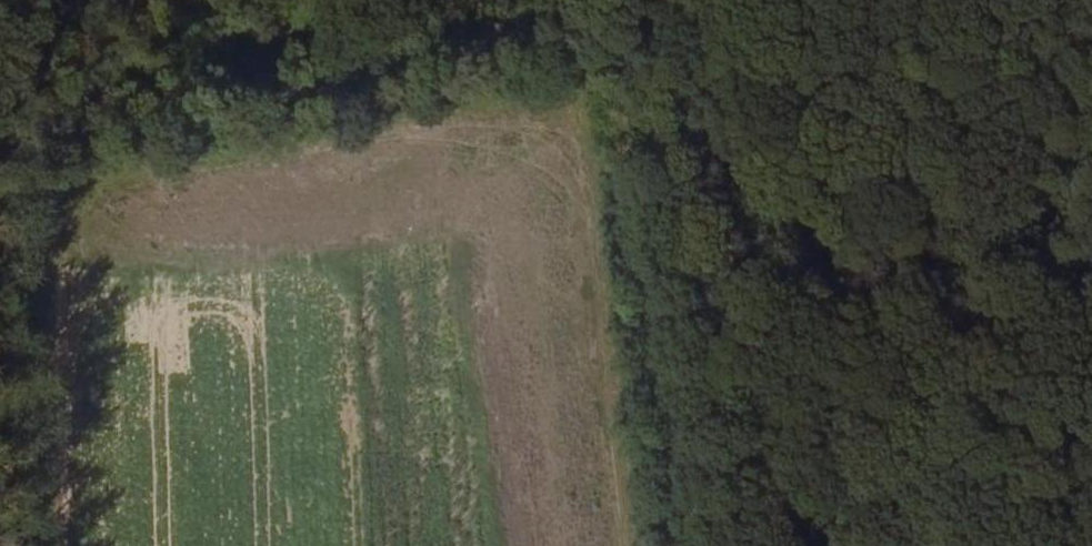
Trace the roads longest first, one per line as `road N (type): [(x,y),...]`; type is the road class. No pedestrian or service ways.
road 1 (track): [(601,91),(501,43),(445,45),(165,135),(55,103),(0,64)]
road 2 (track): [(663,545),(601,91)]

